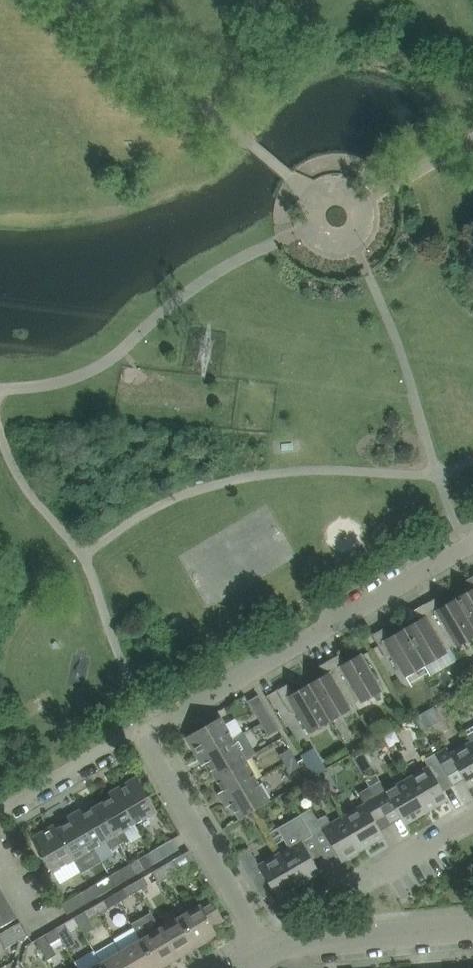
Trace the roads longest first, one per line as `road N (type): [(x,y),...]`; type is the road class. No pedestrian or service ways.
road 1 (residential): [(143,734),(472,541)]
road 2 (residential): [(266,954),(143,734)]
road 3 (tertiary): [(266,954),(309,939),(472,924)]
road 4 (residential): [(328,903),(472,819)]
road 5 (residential): [(0,815),(143,734)]

